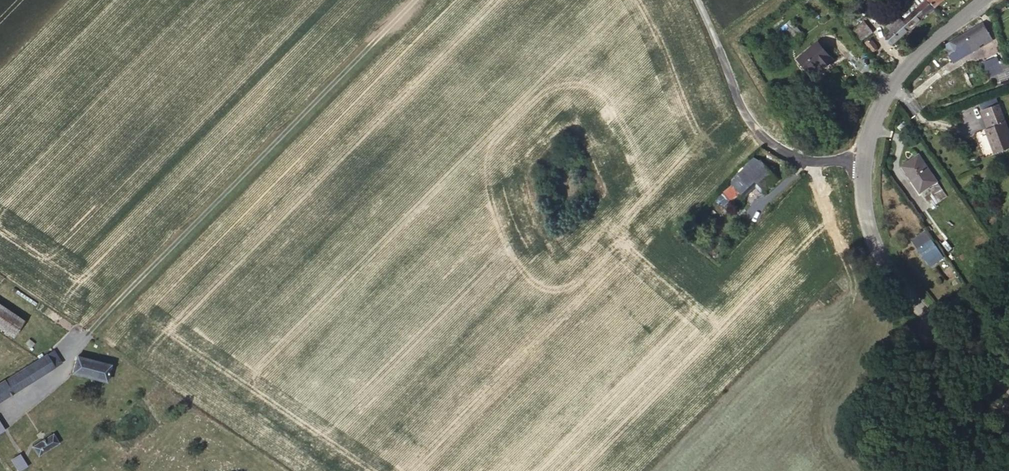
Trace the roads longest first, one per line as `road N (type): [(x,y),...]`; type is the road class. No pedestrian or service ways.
road 1 (tertiary): [(1008,384),(905,293),(877,249),(863,180),(867,151)]
road 2 (unclassified): [(696,0),(743,112),(775,149),(830,160),(867,151)]
road 3 (tertiary): [(867,151),(890,88),(931,39),(979,0)]

